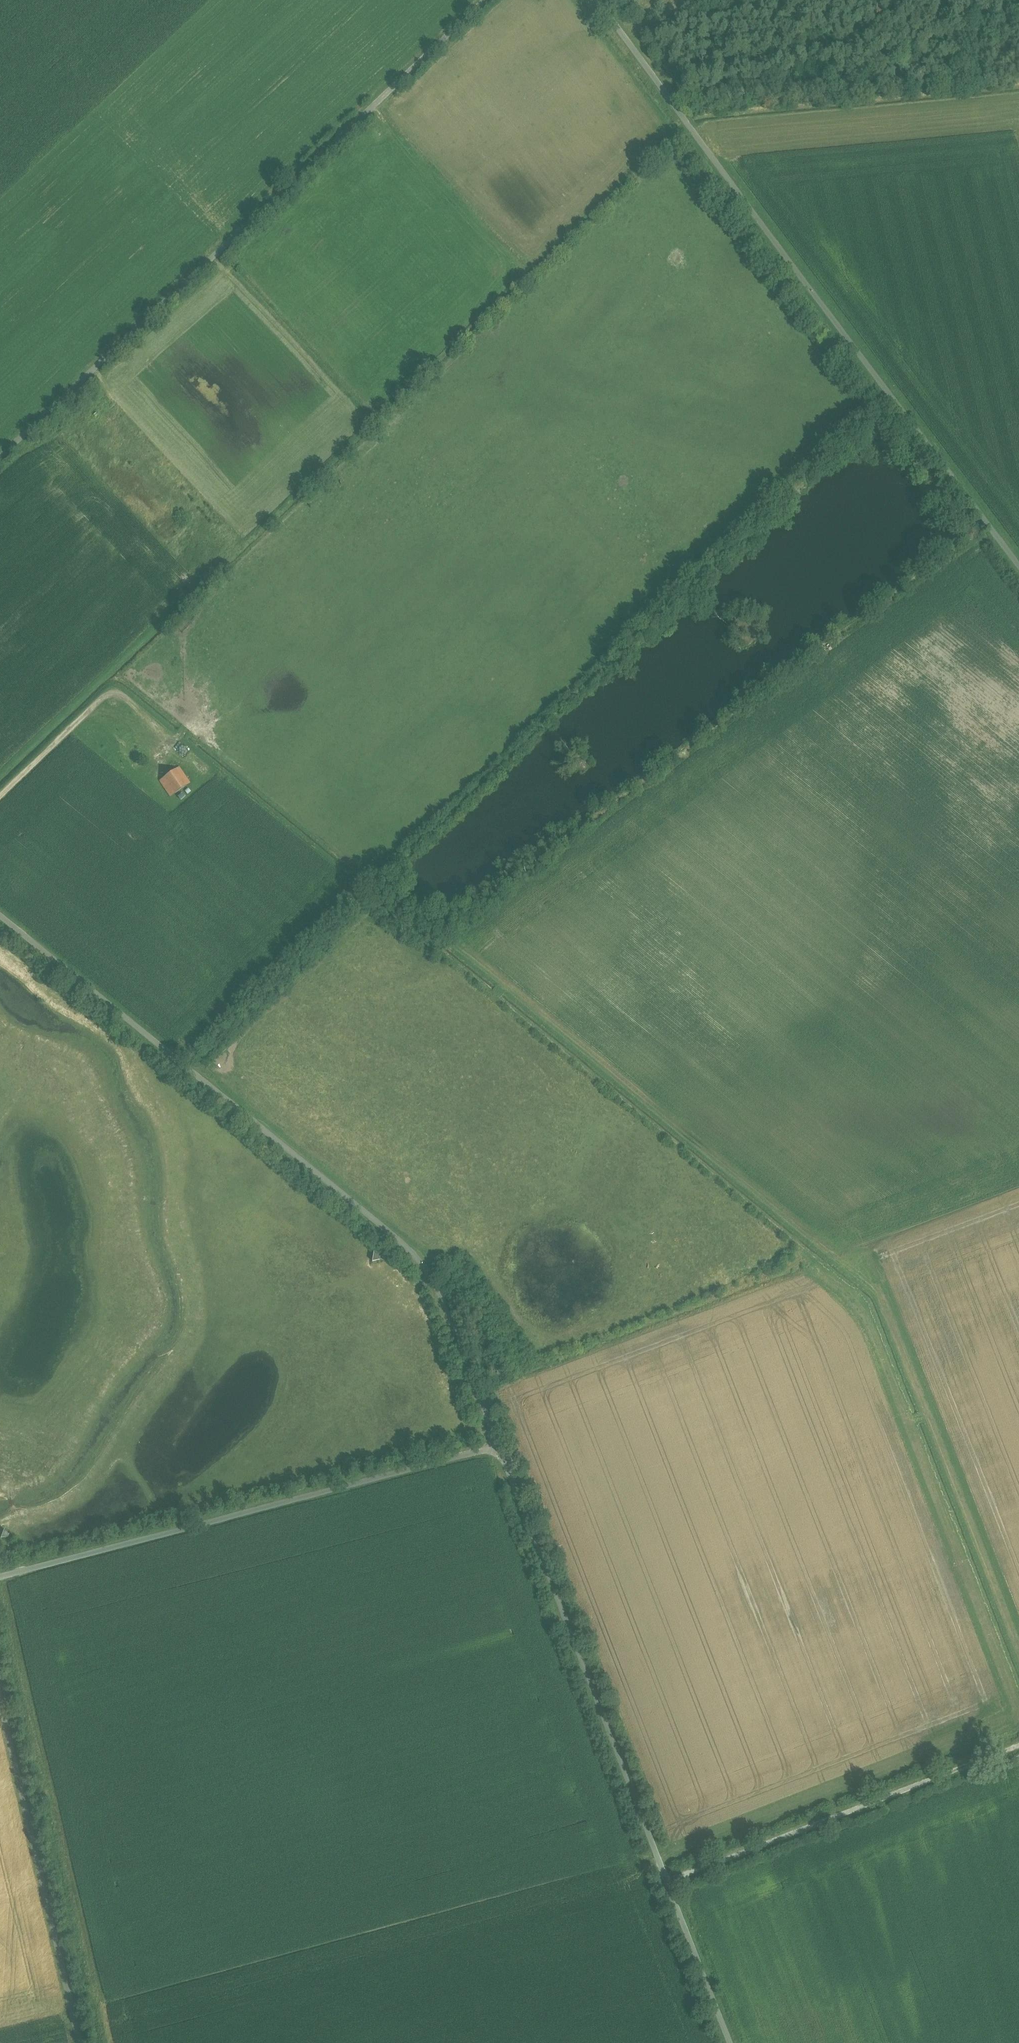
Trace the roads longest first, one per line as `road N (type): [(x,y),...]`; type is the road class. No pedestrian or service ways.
road 1 (unclassified): [(499,1444),(446,1306),(411,1249),(0,915)]
road 2 (unclassified): [(598,0),(1018,566)]
road 3 (unclassified): [(0,457),(491,0)]
road 4 (unclassified): [(735,2042),(499,1444)]
road 5 (unclassified): [(499,1444),(0,1576)]
road 6 (track): [(672,1879),(1018,1745)]
road 7 (unclassified): [(0,1703),(80,2042)]

